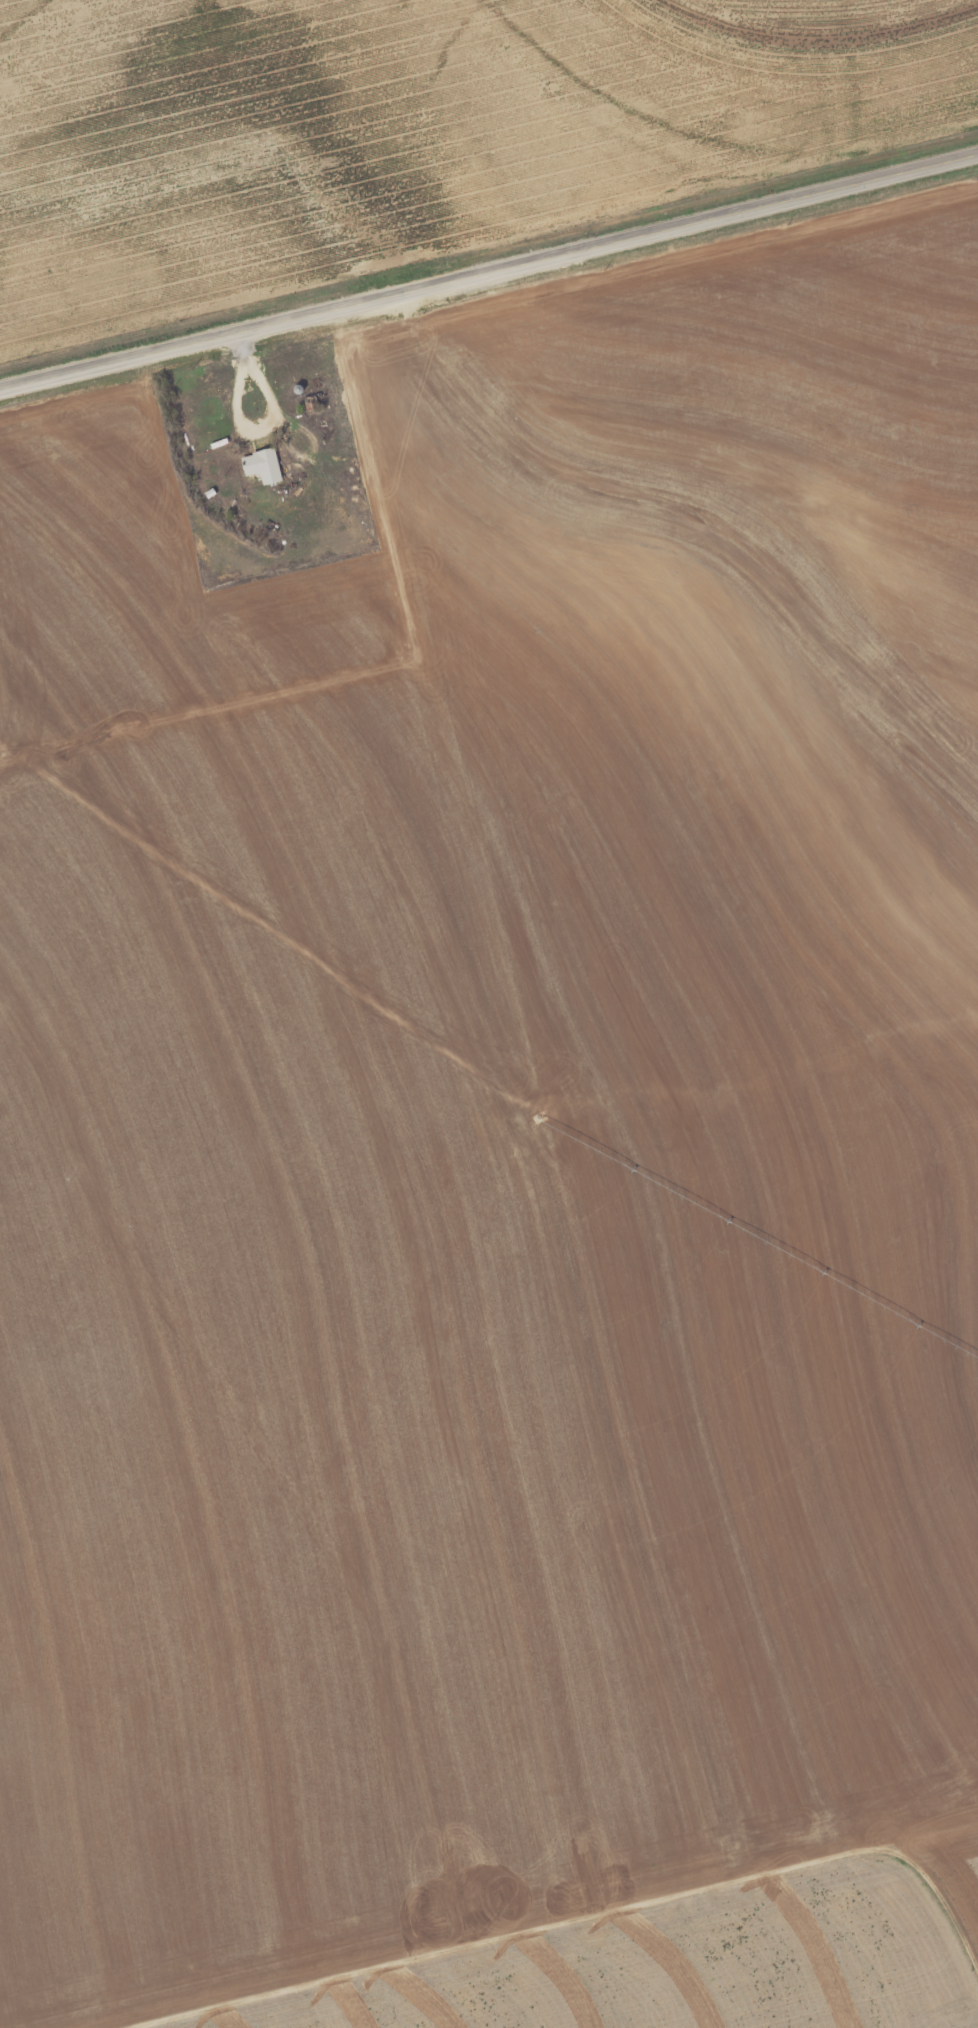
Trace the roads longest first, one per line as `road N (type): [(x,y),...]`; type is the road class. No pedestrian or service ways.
road 1 (secondary): [(977,151),(0,386)]

